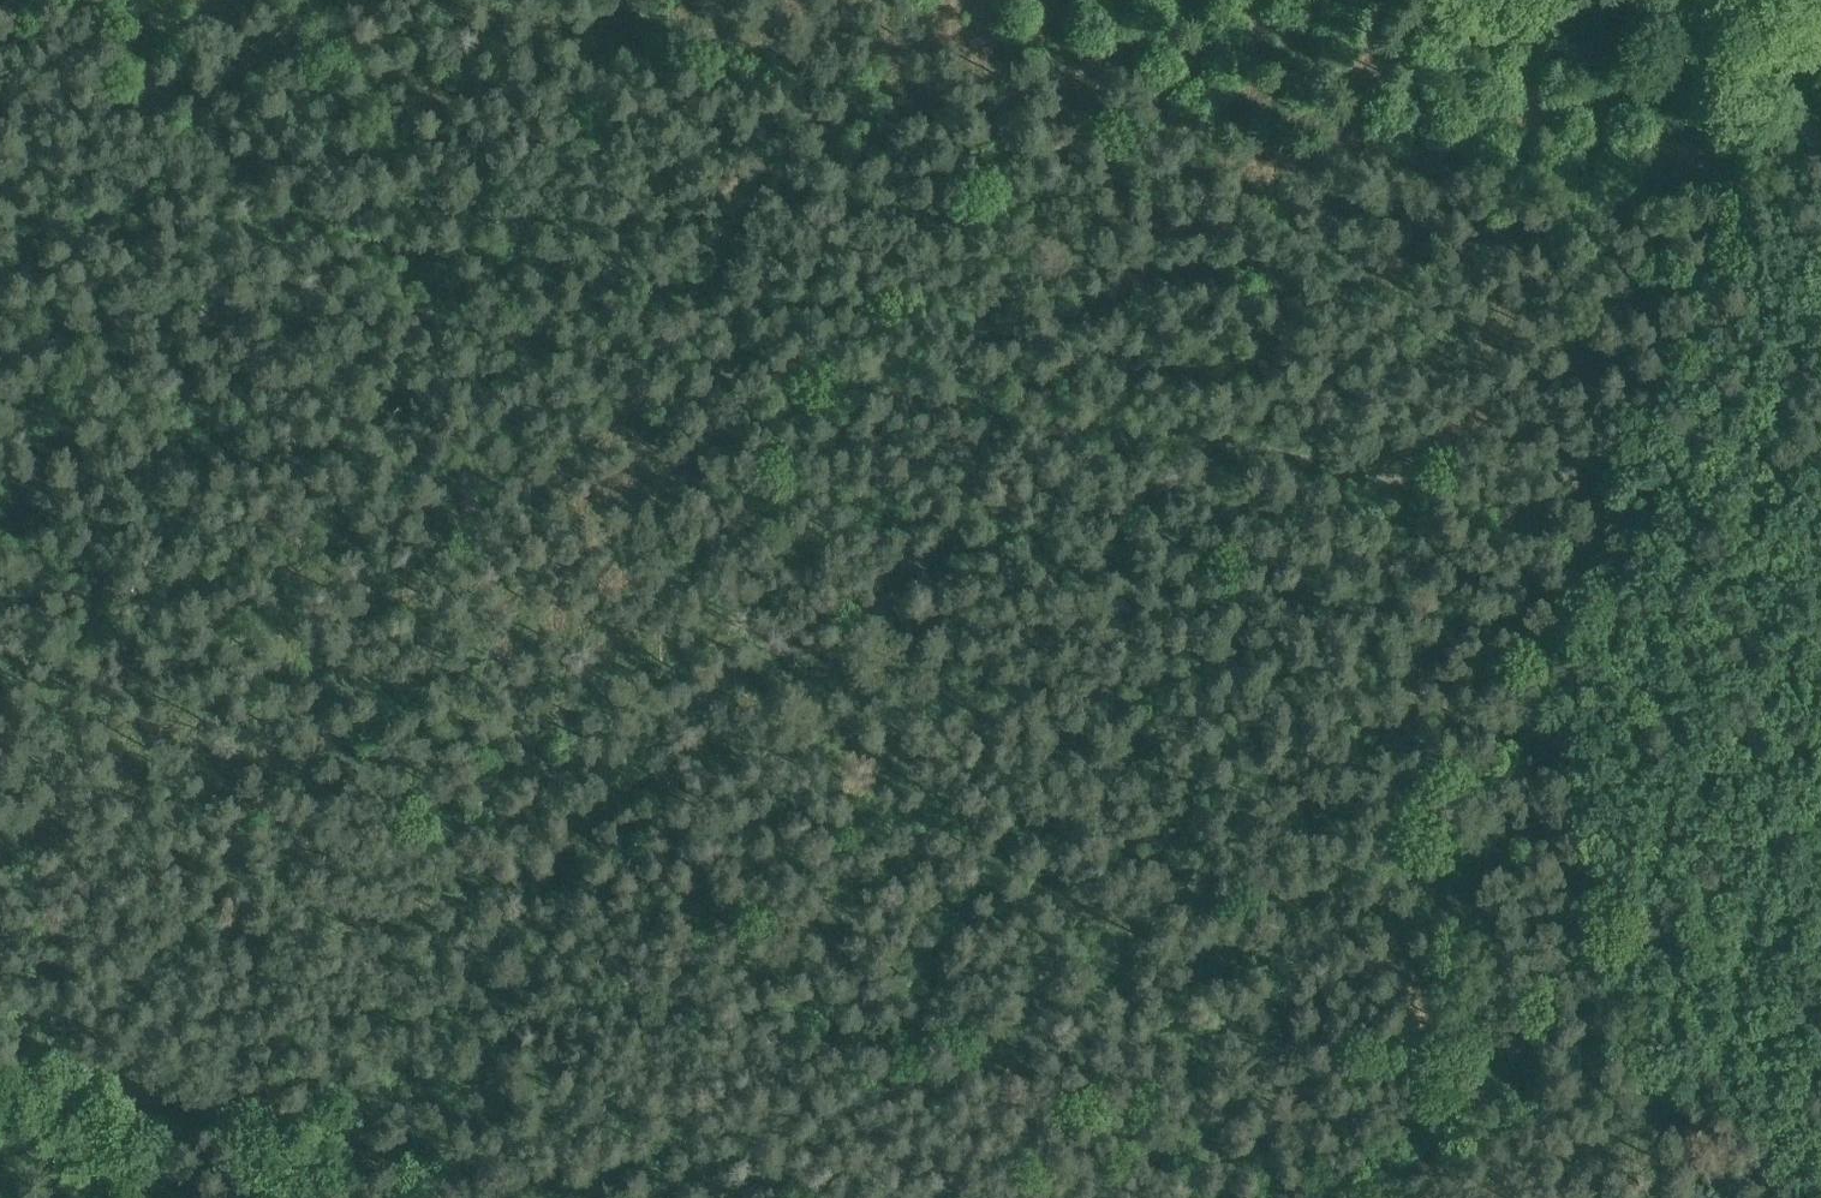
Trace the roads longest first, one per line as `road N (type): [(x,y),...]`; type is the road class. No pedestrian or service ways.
road 1 (track): [(0,1054),(75,1062),(333,1127),(444,1168),(562,1197)]
road 2 (track): [(1819,0),(1773,122)]

